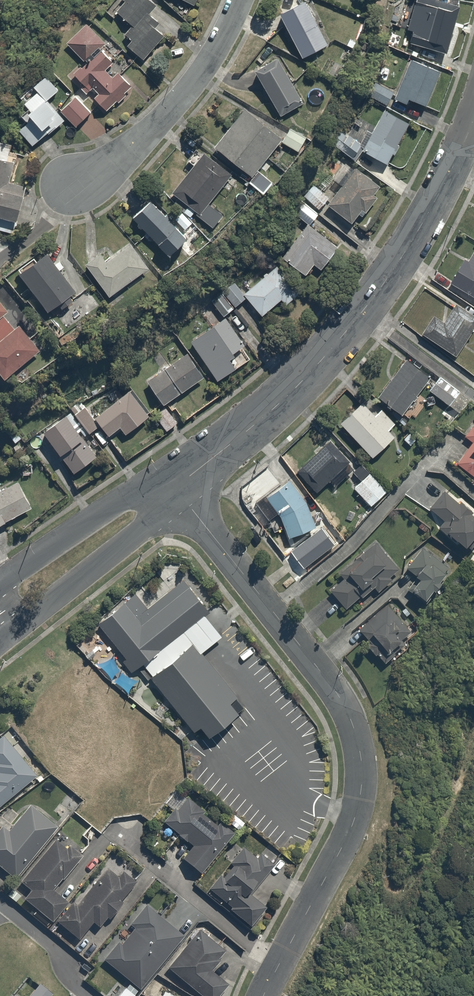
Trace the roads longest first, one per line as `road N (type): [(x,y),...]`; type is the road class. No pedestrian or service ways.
road 1 (residential): [(171,490),(341,711),(353,740),(350,811),(262,995)]
road 2 (tertiary): [(473,115),(435,201),(361,313),(289,395),(171,490)]
road 3 (residential): [(239,0),(172,106),(109,166),(68,185)]
road 4 (tertiary): [(171,490),(109,554),(0,637)]
road 5 (tertiary): [(0,583),(84,522),(171,490)]

